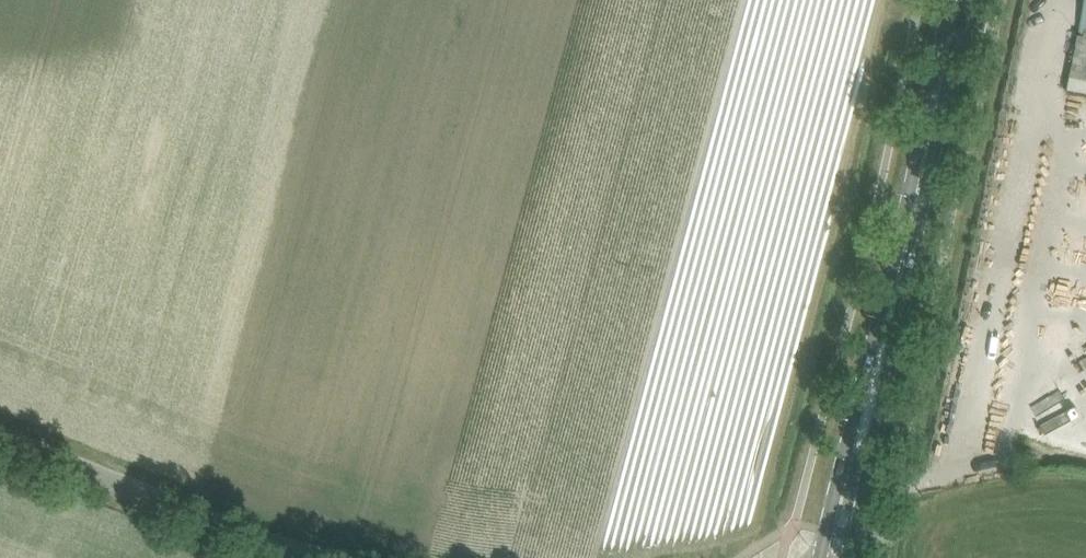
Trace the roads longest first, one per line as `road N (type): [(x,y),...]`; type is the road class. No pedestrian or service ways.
road 1 (primary): [(834,557),(957,0)]
road 2 (unclassified): [(331,557),(0,434)]

